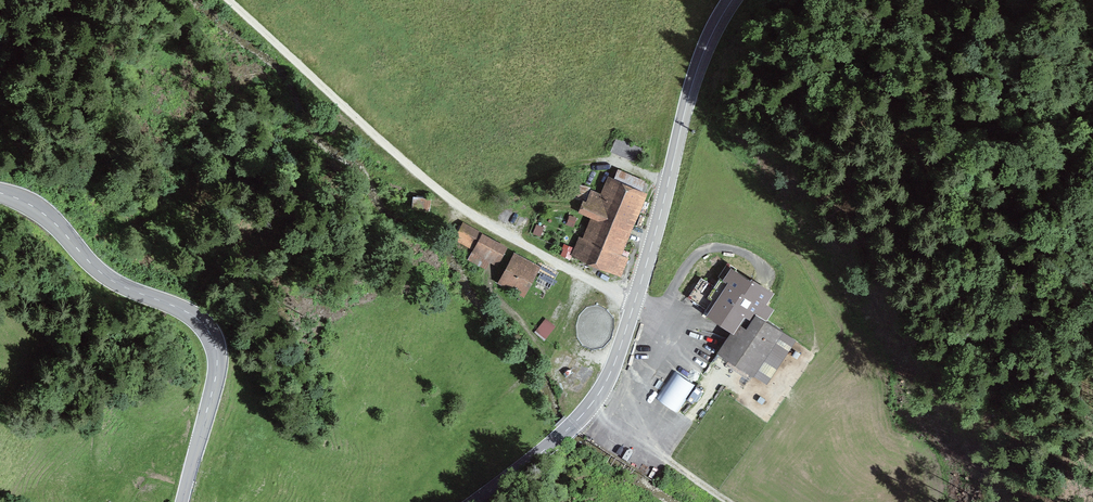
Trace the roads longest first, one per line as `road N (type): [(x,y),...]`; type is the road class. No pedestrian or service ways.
road 1 (track): [(954,0),(879,32),(808,76),(803,100),(809,123),(862,155),(1064,463)]
road 2 (secondary): [(732,0),(698,66),(604,386),(557,440),(474,501)]
road 3 (track): [(635,302),(464,218),(229,0)]
road 4 (secondary): [(182,501),(217,370),(210,334),(196,317),(107,278),(41,211),(0,193)]
road 5 (track): [(594,402),(735,501)]
road 6 (track): [(635,302),(665,303),(692,258),(715,247),(748,254),(765,278)]

